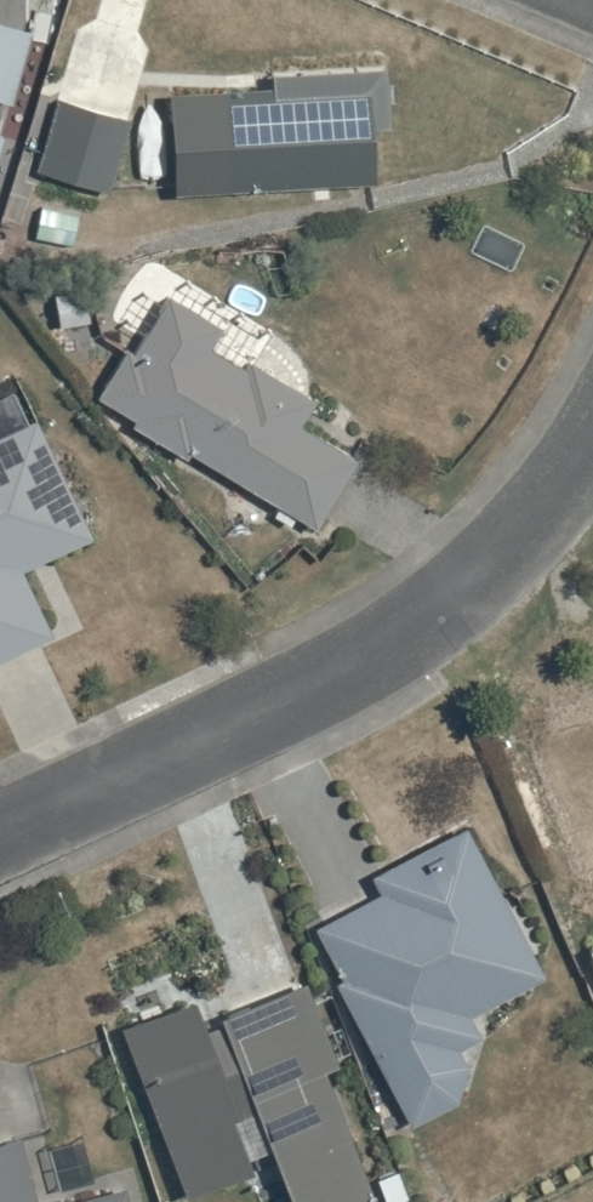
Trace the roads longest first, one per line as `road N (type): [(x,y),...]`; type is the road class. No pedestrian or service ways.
road 1 (residential): [(0,832),(362,662),(444,609),(522,537),(592,445)]

